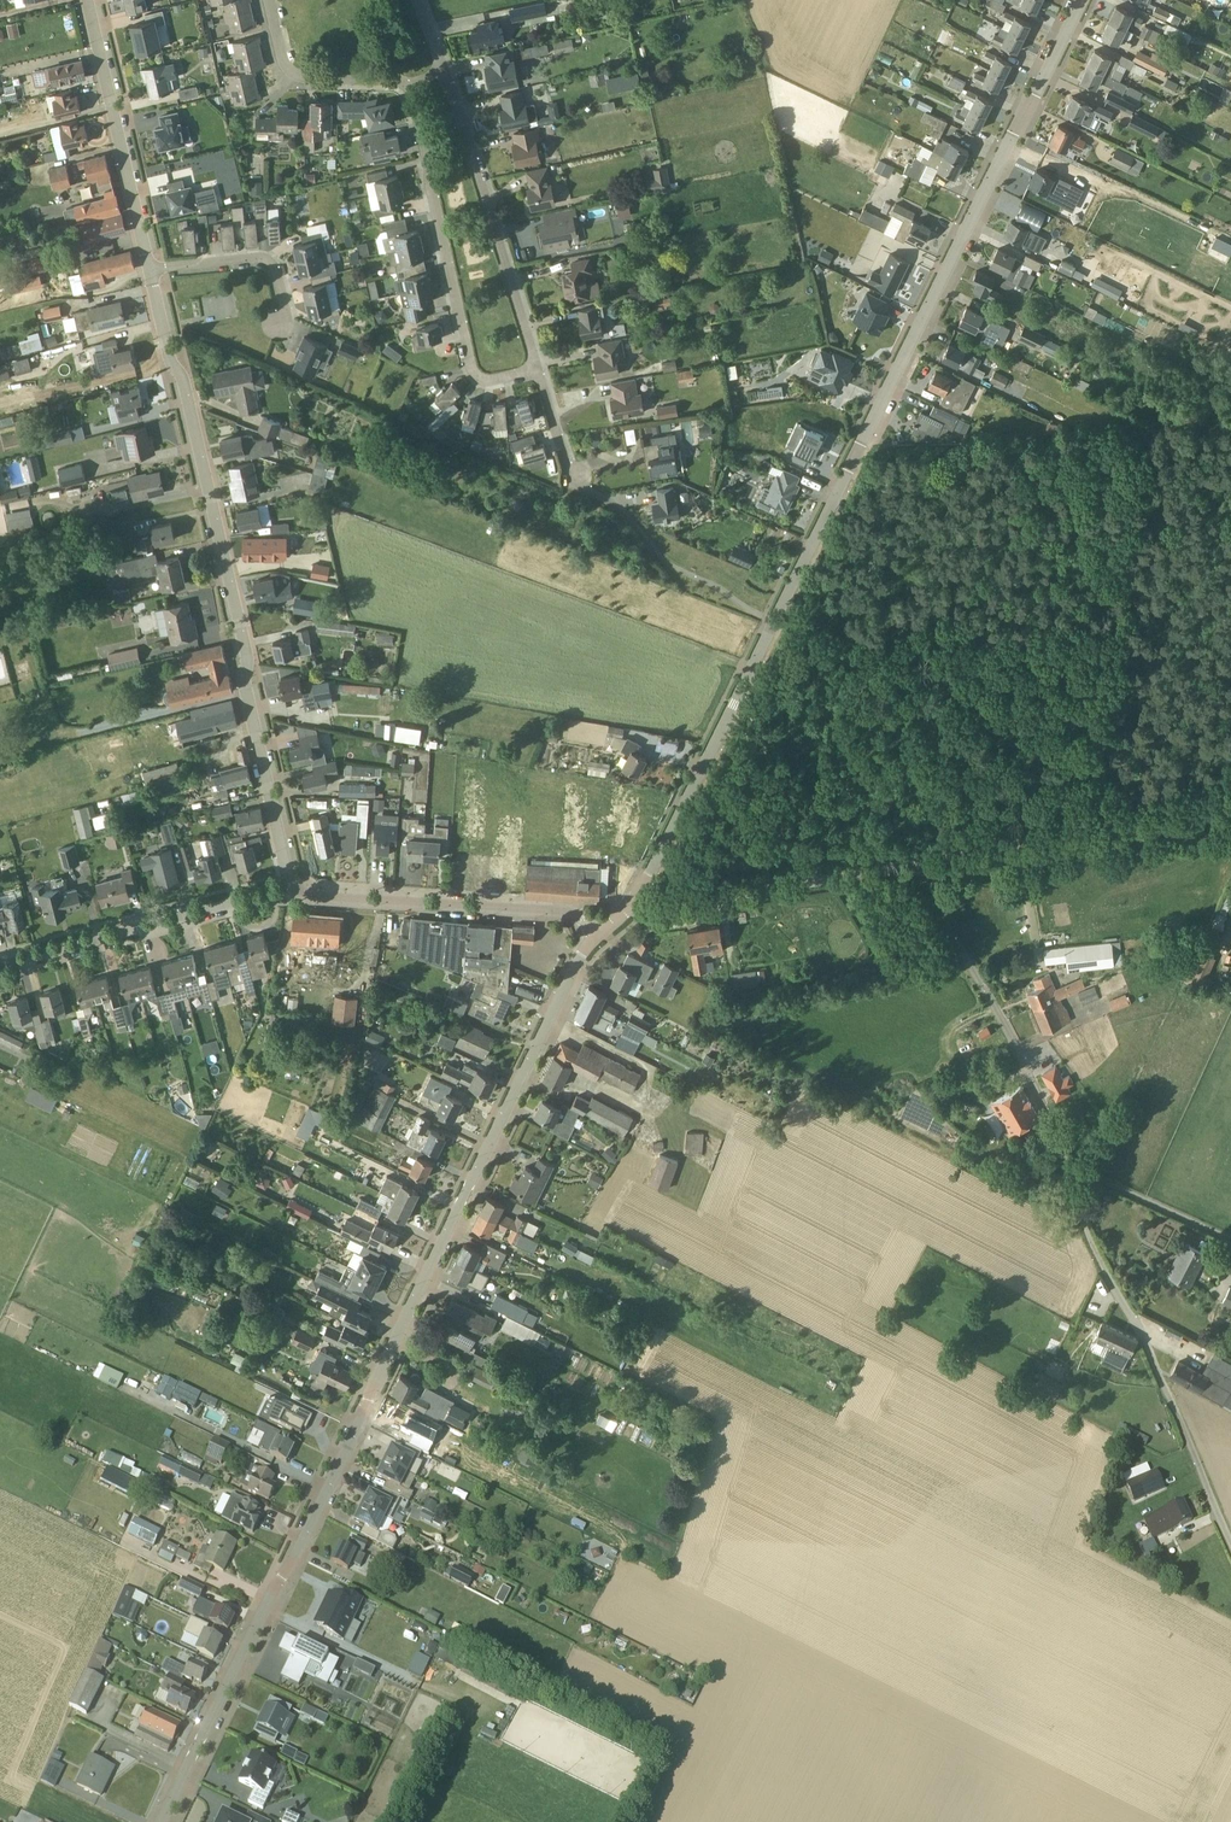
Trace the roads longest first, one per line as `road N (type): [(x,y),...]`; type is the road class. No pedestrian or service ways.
road 1 (residential): [(636,909),(1081,0)]
road 2 (residential): [(157,1821),(597,938)]
road 3 (residential): [(290,886),(244,680),(247,655),(148,270)]
road 4 (unclassified): [(1230,1540),(1092,1242),(1065,1165)]
road 5 (residential): [(409,85),(473,369),(480,378),(497,379),(537,367)]
road 6 (unclassified): [(1065,1165),(986,992),(912,866)]
road 7 (unclassified): [(912,866),(1230,801)]
road 8 (residential): [(597,938),(579,917),(555,911),(303,894),(290,886)]
road 9 (residential): [(448,75),(537,367)]
road 10 (residential): [(0,970),(290,886)]
road 11 (unclassified): [(636,909),(705,906),(912,866)]
road 12 (residential): [(148,270),(85,0)]
road 13 (residential): [(269,0),(290,72),(409,85)]
road 14 (residential): [(278,325),(283,300),(269,260),(148,270)]
road 15 (unclassified): [(1230,1240),(1065,1165)]

